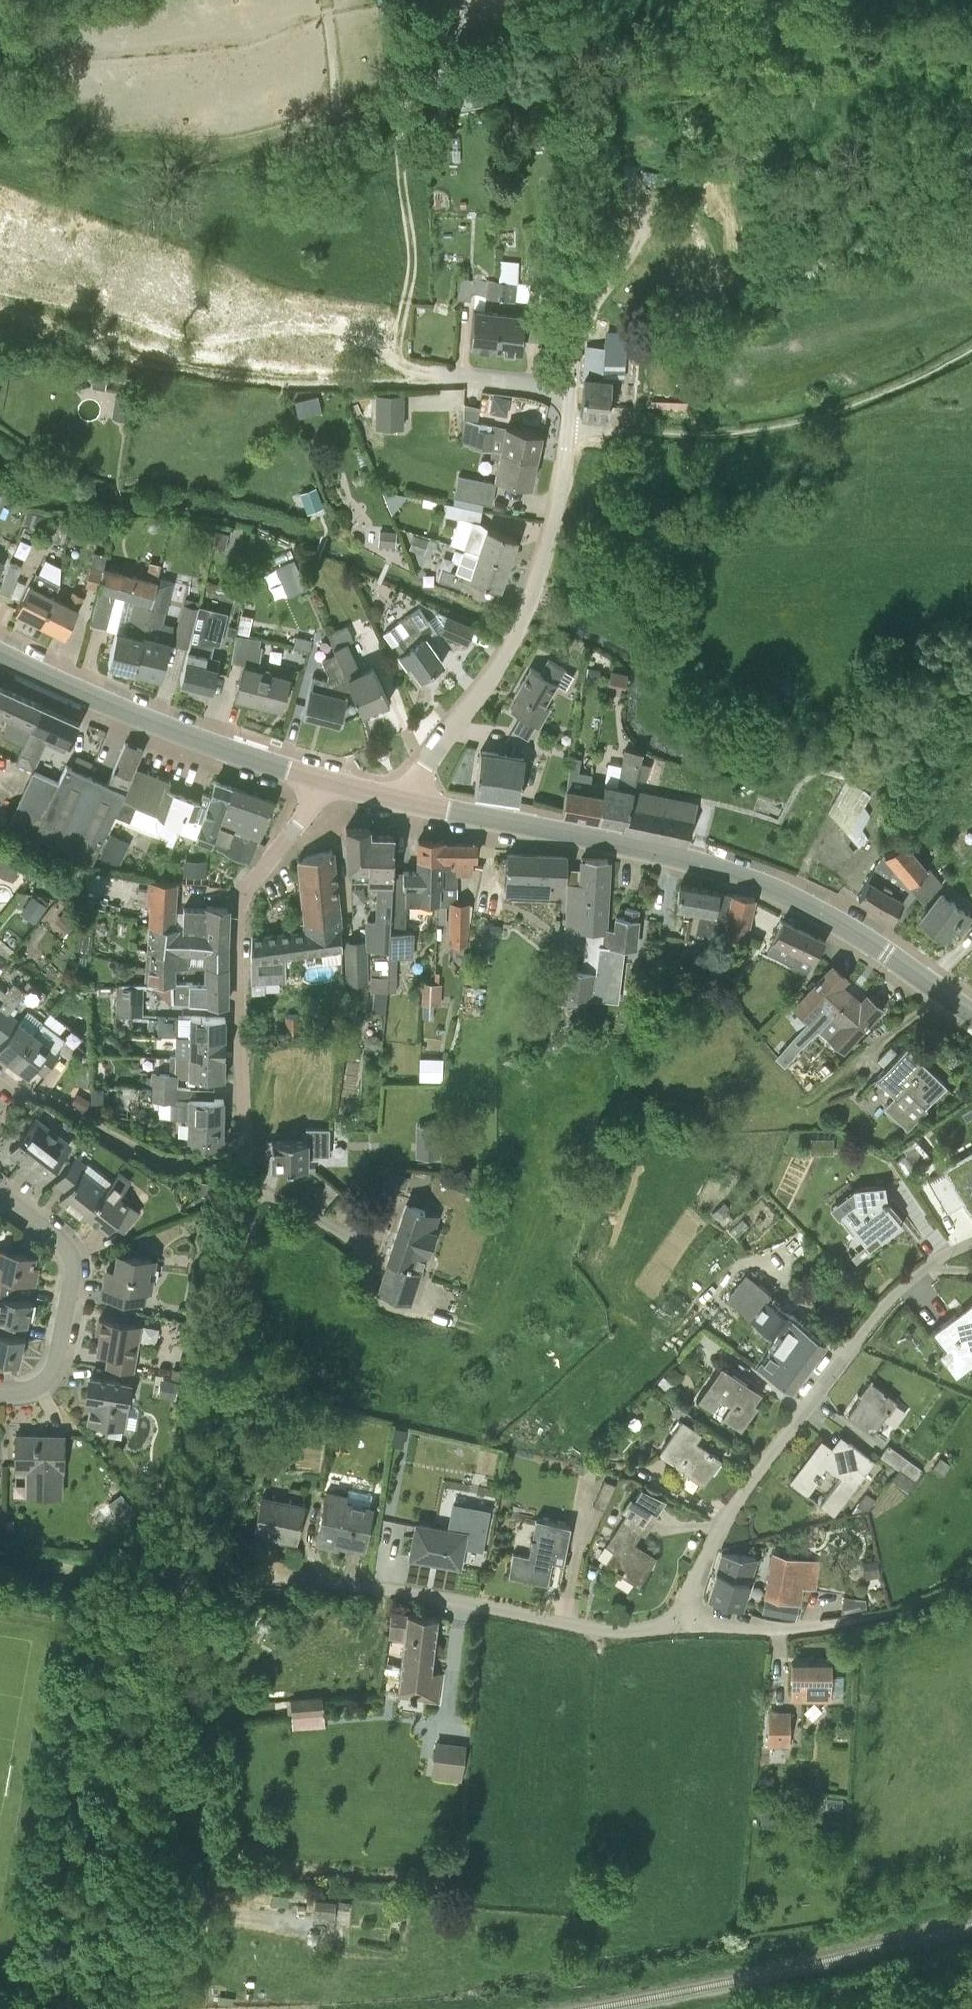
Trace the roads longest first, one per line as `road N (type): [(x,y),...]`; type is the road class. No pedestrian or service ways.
road 1 (unclassified): [(408,802),(510,647),(556,512),(573,366),(579,194),(562,0)]
road 2 (residential): [(179,1581),(245,1196),(241,910),(249,885),(324,783)]
road 3 (tertiary): [(971,1015),(848,927),(744,876),(408,802)]
road 4 (residential): [(680,1623),(595,1629),(385,1590),(179,1581)]
road 5 (residential): [(680,1623),(739,1497),(872,1319),(927,1266),(971,1242)]
road 6 (unclassified): [(128,2008),(172,1731),(179,1581)]
road 7 (track): [(597,429),(724,432),(790,425),(971,350)]
road 8 (tertiary): [(324,783),(198,742),(0,654)]
road 9 (track): [(430,85),(399,101),(413,266),(397,338),(403,362),(433,373)]
road 10 (residential): [(680,1623),(823,1625),(886,1613),(971,1579)]
road 11 (residential): [(0,1393),(30,1390),(50,1375),(73,1263),(59,1241),(0,1193)]
road 12 (unclassified): [(179,1581),(0,1558)]

